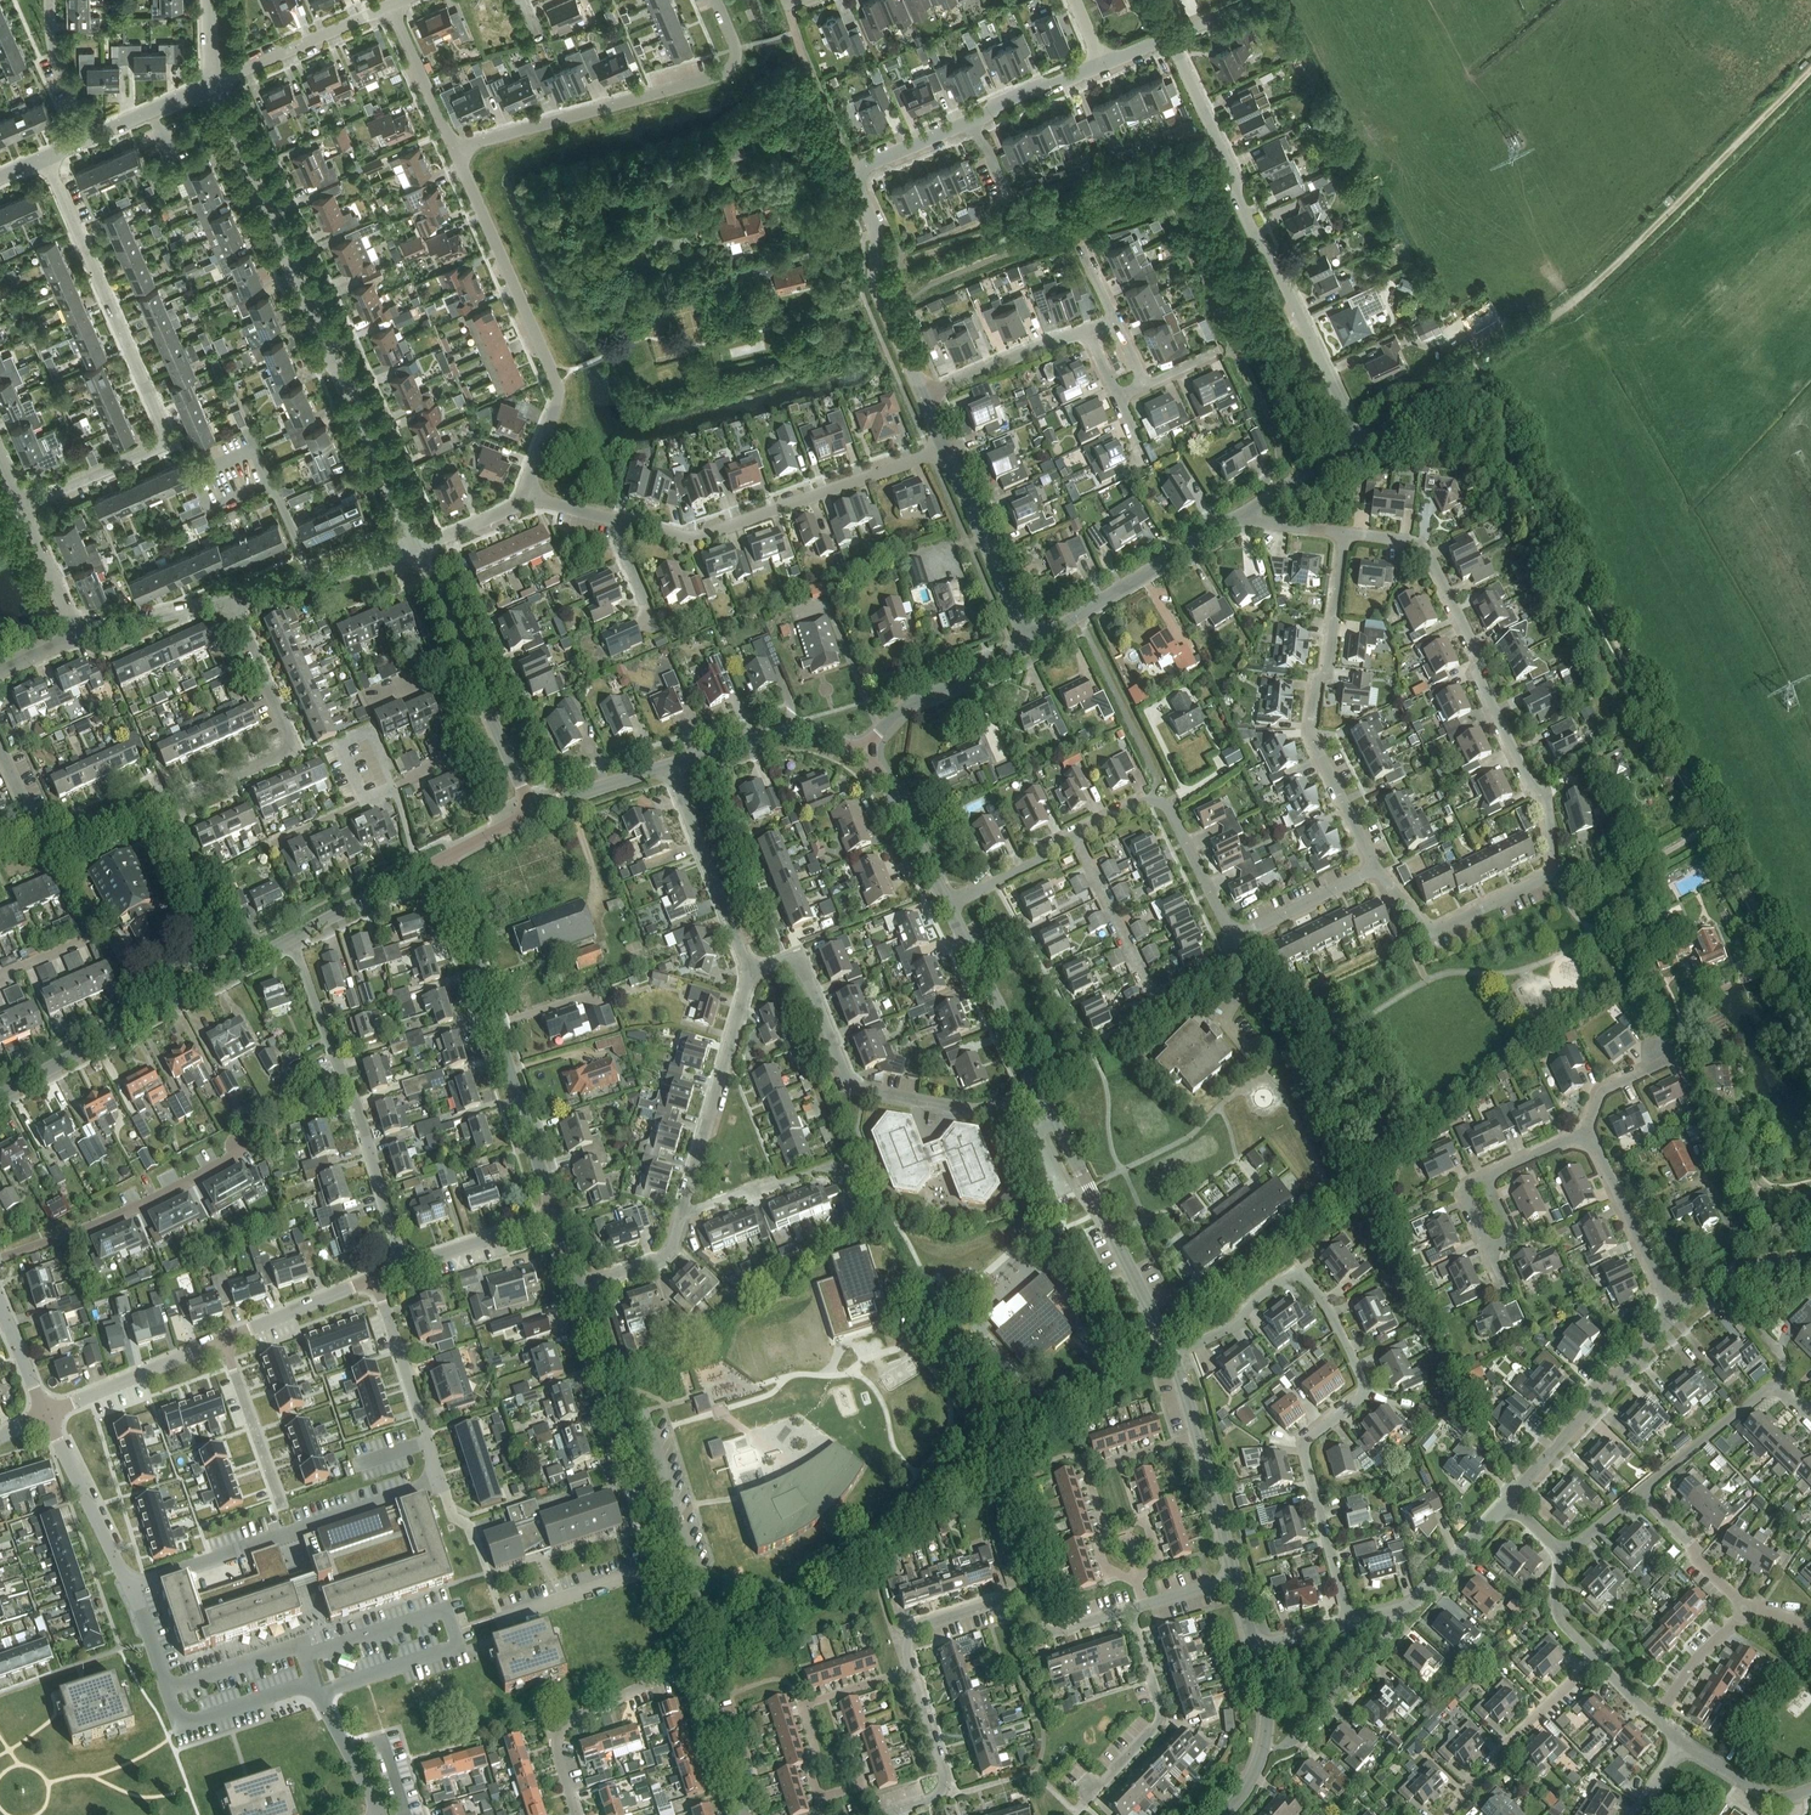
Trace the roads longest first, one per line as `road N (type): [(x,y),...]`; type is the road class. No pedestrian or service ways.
road 1 (track): [(1810,1006),(1480,370)]
road 2 (residential): [(1345,534),(1399,539),(1429,557),(1543,801),(1556,858),(1552,874),(1438,933),(1425,930),(1374,872)]
road 3 (residential): [(1349,1626),(1307,1461),(1309,1440),(1362,1395),(1364,1378),(1323,1304),(1295,1271),(1251,1304),(1238,1325),(1172,1354)]
road 4 (residential): [(0,747),(47,852),(58,855),(293,748),(227,601)]
road 5 (residential): [(418,551),(209,84)]
road 6 (residential): [(21,510),(169,445),(44,160)]
road 7 (residential): [(1360,442),(1237,199),(1239,184),(1170,37)]
road 8 (residential): [(696,1663),(578,1288)]
road 9 (residential): [(1038,1087),(972,1109),(855,1088),(802,966),(745,969)]
road 10 (residential): [(556,1217),(442,860)]
road 11 (residential): [(533,499),(527,475),(551,418),(548,383),(454,149)]
road 12 (residential): [(129,1583),(441,1481),(429,1443)]
road 13 (residential): [(454,149),(730,71),(735,49),(715,0)]
road 14 (residential): [(925,397),(877,288),(877,241),(861,184),(870,169),(973,124)]
road 15 (residential): [(1374,872),(1313,732),(1345,534)]
road 16 (residential): [(405,1266),(292,938)]
road 17 (residential): [(625,521),(693,539),(945,448)]
road 18 (tertiary): [(0,1097),(292,938)]
road 19 (tertiary): [(1172,1354),(1038,1087)]
road 20 (residential): [(912,1671),(908,1640),(916,1628),(1015,1597),(1041,1627),(1059,1633),(1132,1609)]
road 21 (residential): [(0,1259),(174,1189),(238,1146)]
road 22 (residential): [(1508,1505),(1678,1308)]
road 23 (residential): [(682,1215),(745,969)]
road 24 (residential): [(1075,839),(1142,803),(1166,807),(1237,936)]
road 25 (residential): [(1031,646),(1241,517)]
road 26 (unclassified): [(1138,1583),(1106,1569),(1091,1475),(1197,1437)]
road 27 (residential): [(577,1814),(556,1746),(565,1723),(696,1663)]
road 28 (residential): [(1086,1780),(1098,1791),(1157,1728),(1161,1710),(1132,1609)]
road 29 (residential): [(745,969),(672,765)]
road 30 (residential): [(1031,646),(945,448)]
road 31 (residential): [(682,1215),(834,1164),(852,1216)]
road 32 (residential): [(1451,1814),(1496,1768),(1496,1755),(1593,1661)]
road 33 (unclassified): [(912,1671),(810,1703),(803,1713),(819,1760),(811,1776),(820,1799)]
road 34 (residential): [(857,756),(905,707),(1031,646)]
road 35 (tertiary): [(1038,1087),(947,906)]
road 36 (residential): [(227,601),(418,551)]
road 37 (residential): [(1678,1308),(1598,1149),(1583,1139)]
road 38 (residential): [(209,84),(390,9)]
road 39 (tertiary): [(672,765),(797,736),(857,756)]
road 40 (residential): [(47,1415),(223,1340)]
road 41 (residential): [(884,1814),(933,1800),(945,1784),(912,1671)]
road 42 (residential): [(129,1583),(47,1415)]
road 43 (residential): [(1637,1496),(1766,1391),(1778,1390)]
road 44 (residential): [(1285,1747),(1398,1625),(1394,1614)]
road 45 (tertiary): [(947,906),(900,807),(857,756)]
road 46 (residential): [(925,397),(1089,333)]
road 47 (residential): [(377,1278),(429,1443)]
road 48 (tertiary): [(1226,1814),(1267,1736),(1255,1652)]
road 49 (residential): [(279,1499),(223,1340)]
road 50 (residential): [(1149,989),(1075,839)]
road 51 (residential): [(223,1340),(377,1278)]
road 52 (residential): [(405,1266),(556,1217)]
road 53 (residential): [(744,1814),(696,1663)]
road 54 (residential): [(1394,1614),(1420,1597),(1508,1505)]
road 55 (residential): [(1743,1612),(1691,1546),(1637,1496)]
road 56 (residential): [(77,640),(227,601)]
road 57 (residential): [(454,149),(390,9)]
road 58 (residential): [(1237,936),(1374,872)]
road 59 (tertiary): [(532,812),(672,765)]
road 60 (residential): [(1678,1308),(1730,1271),(1810,1254)]
road 61 (residential): [(1680,1746),(1759,1793),(1780,1798),(1810,1788)]
road 62 (tertiary): [(1233,1577),(1197,1437)]
road 63 (residential): [(947,906),(1075,839)]
road 64 (residential): [(476,683),(418,551)]
road 65 (residential): [(55,0),(58,39),(90,139)]
road 66 (residential): [(973,124),(1102,65)]
road 67 (residential): [(77,640),(21,510)]
road 68 (residential): [(1654,1722),(1743,1612)]
road 69 (residential): [(1254,1058),(1225,1022),(1244,978),(1230,946),(1237,936)]
road 70 (residential): [(1241,517),(1360,442)]
road 71 (residential): [(532,812),(476,683)]
road 72 (tertiary): [(292,938),(416,873)]
road 73 (residential): [(1360,442),(1480,370)]
road 74 (residential): [(578,1288),(665,1259),(682,1215)]
road 75 (residential): [(395,792),(270,848)]
road 76 (residential): [(381,1814),(317,1693)]
road 77 (residential): [(90,139),(209,84)]
road 78 (residential): [(1583,1139),(1604,1092),(1674,1059)]
road 79 (residential): [(418,551),(533,499)]

